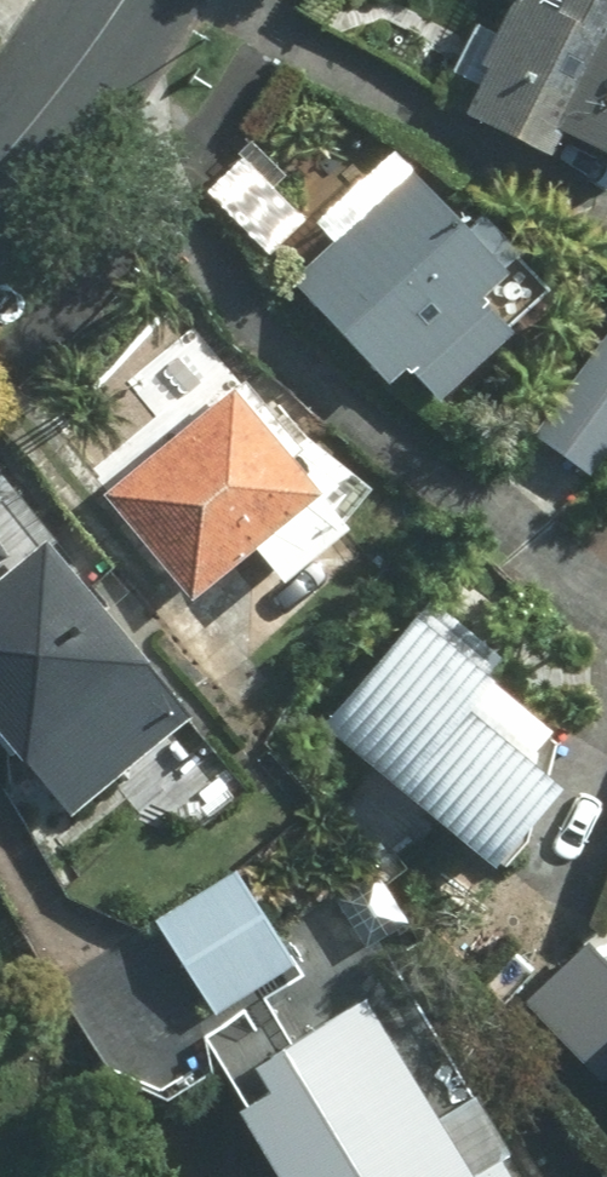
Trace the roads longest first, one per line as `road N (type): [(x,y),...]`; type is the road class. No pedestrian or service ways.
road 1 (residential): [(126,0),(52,114),(0,162)]

